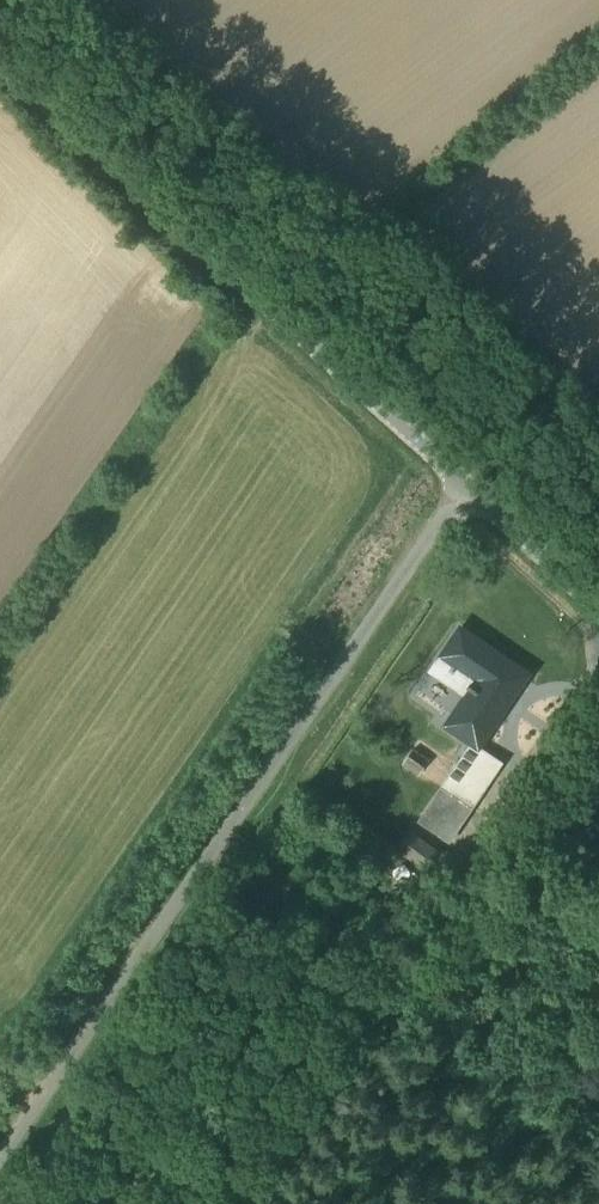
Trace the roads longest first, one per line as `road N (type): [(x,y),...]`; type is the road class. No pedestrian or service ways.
road 1 (unclassified): [(0,1166),(466,487)]
road 2 (residential): [(0,61),(466,487)]
road 3 (residential): [(466,487),(598,609)]

